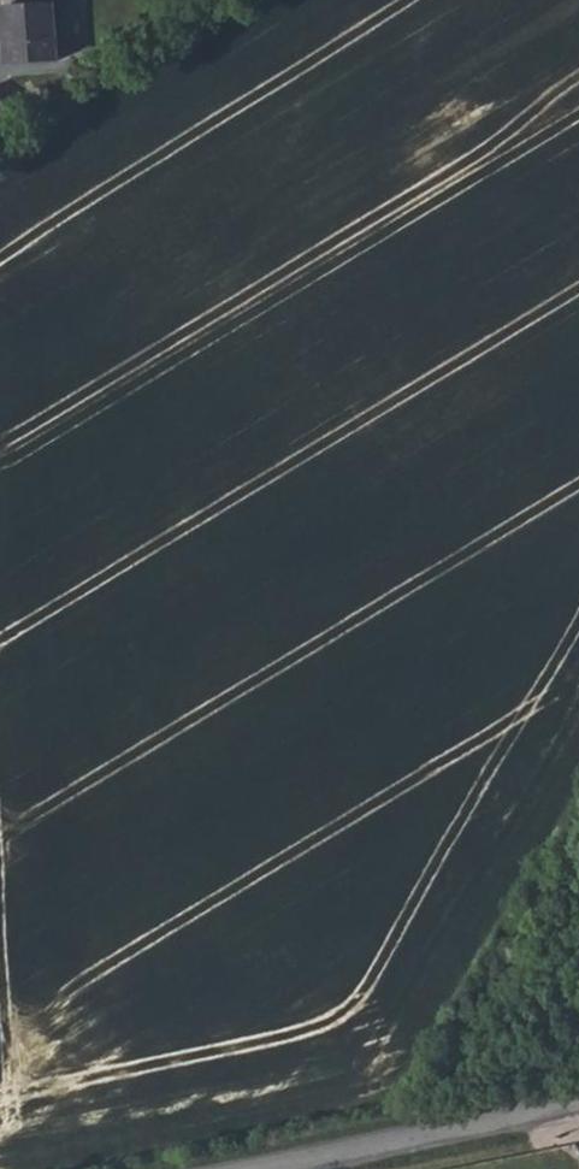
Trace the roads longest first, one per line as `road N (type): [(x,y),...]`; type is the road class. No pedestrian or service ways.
road 1 (unclassified): [(266,1168),(578,1103)]

